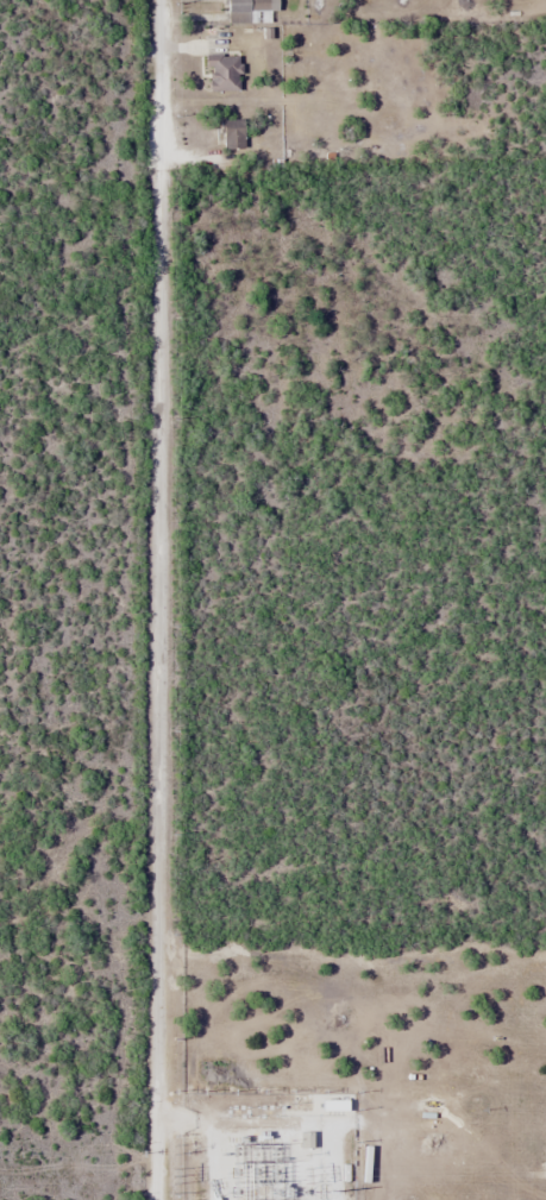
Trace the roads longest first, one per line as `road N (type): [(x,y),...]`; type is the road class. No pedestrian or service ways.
road 1 (residential): [(158,165),(159,0)]

